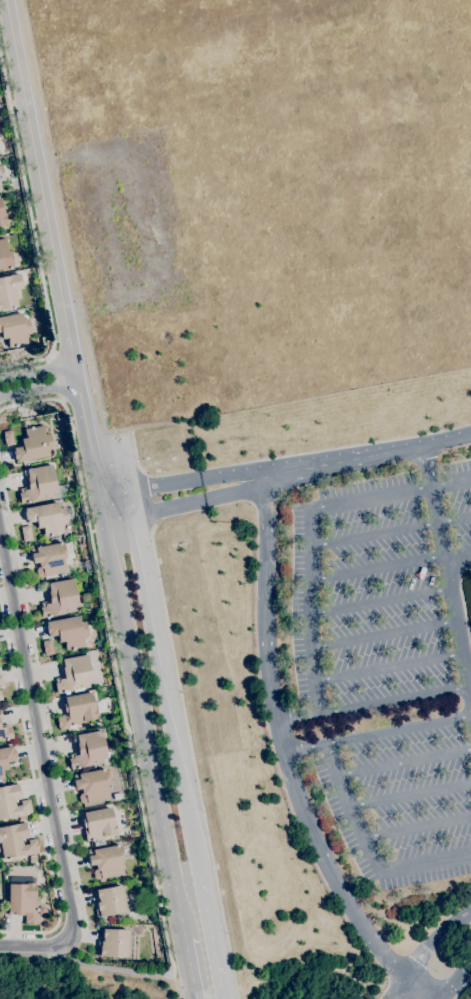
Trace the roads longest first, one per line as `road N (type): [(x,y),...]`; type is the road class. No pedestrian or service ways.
road 1 (tertiary): [(5,0),(87,436),(116,530)]
road 2 (residential): [(0,945),(63,942),(72,917),(0,532)]
road 3 (secondary): [(116,530),(109,559),(185,940)]
road 4 (secondary): [(199,875),(139,554),(116,530)]
road 5 (secondary): [(222,998),(199,875)]

